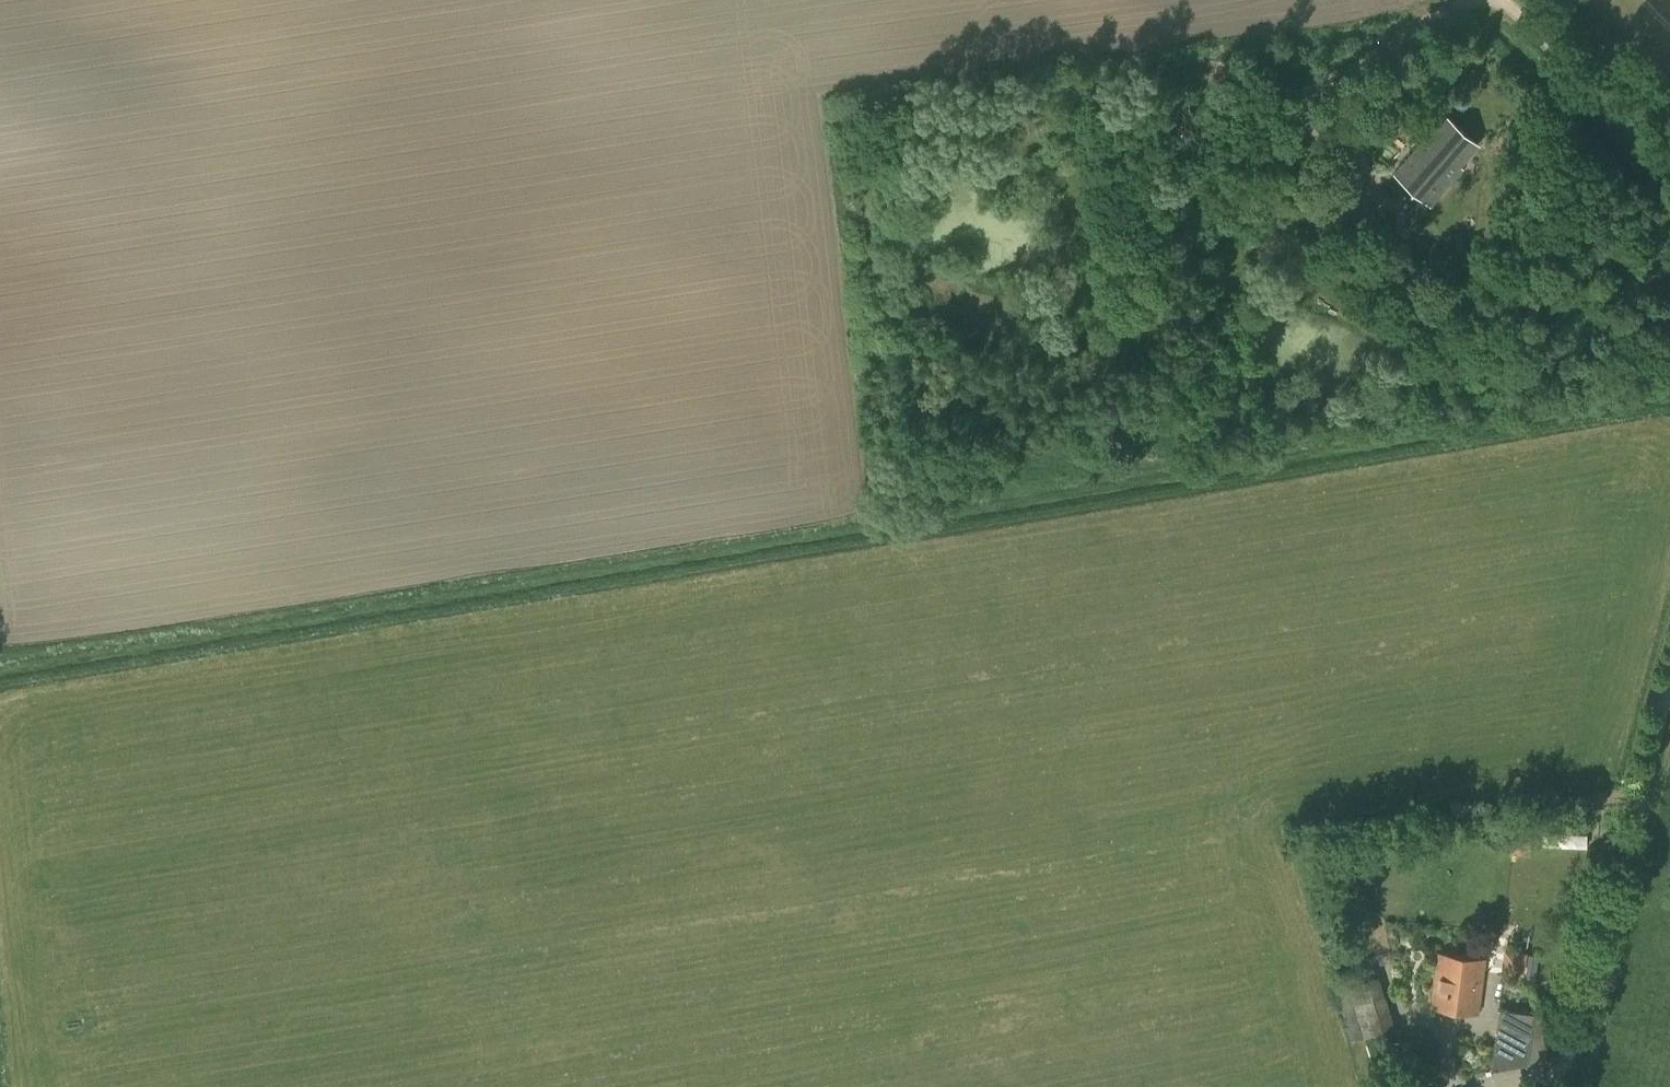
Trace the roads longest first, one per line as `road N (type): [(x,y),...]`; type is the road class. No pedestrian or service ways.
road 1 (track): [(1669,166),(1506,0)]

